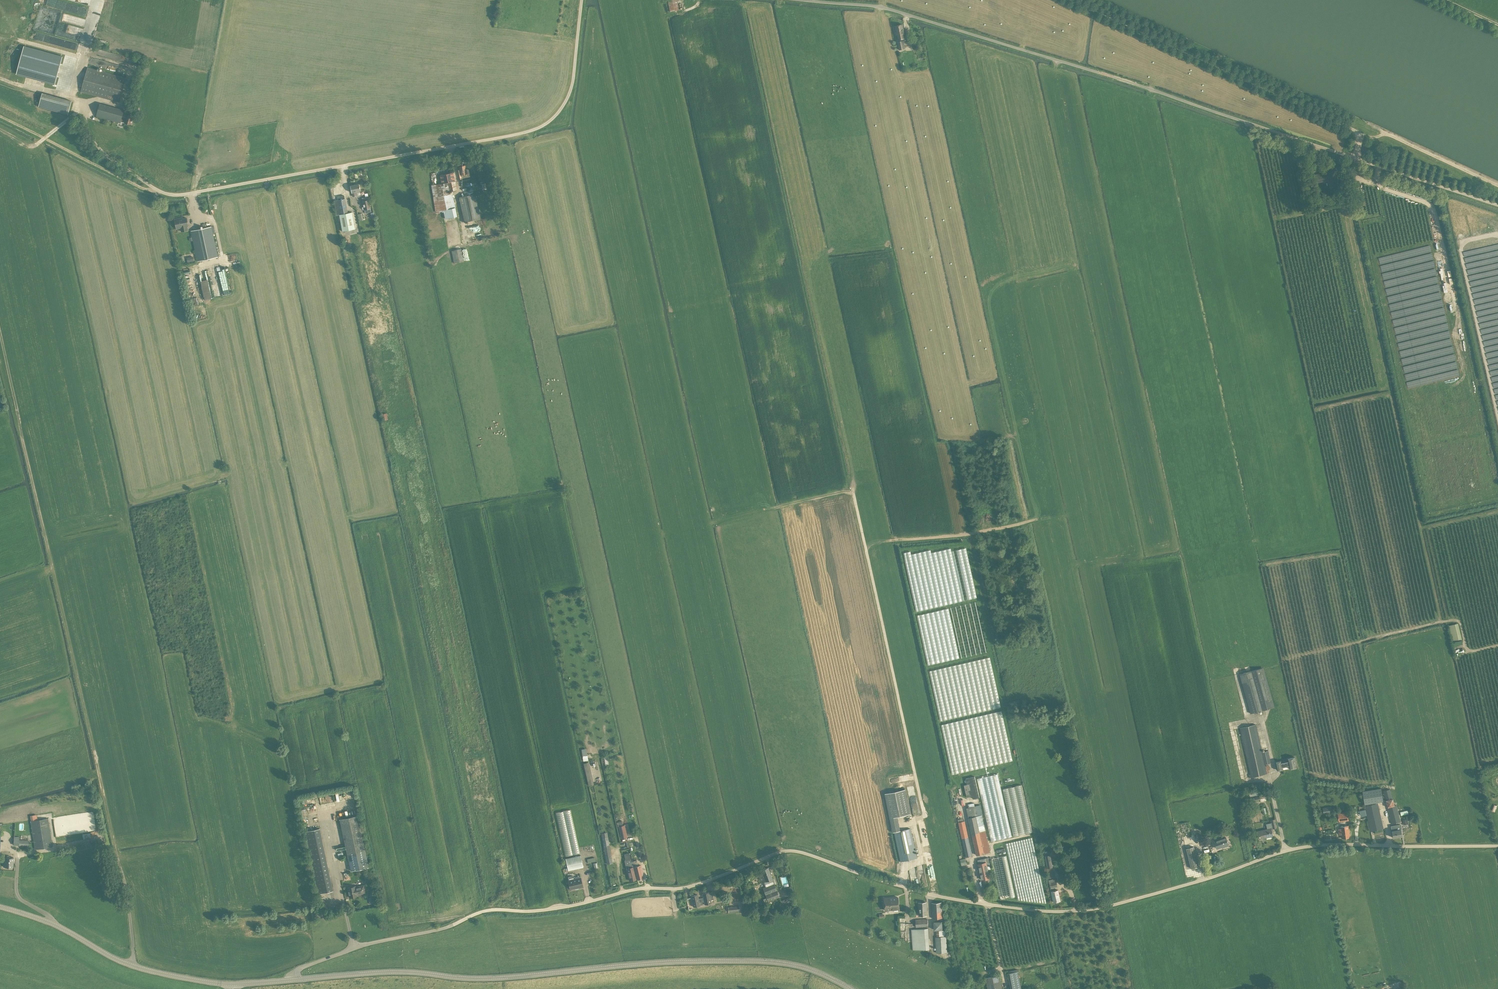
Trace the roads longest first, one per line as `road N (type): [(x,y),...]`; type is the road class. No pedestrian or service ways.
road 1 (unclassified): [(293,980),(301,969),(354,948),(487,910),(687,887),(781,851),(931,895),(1055,911),(1116,904),(1305,847),(1497,846)]
road 2 (track): [(132,966),(127,891),(0,335)]
road 3 (unclassified): [(1355,158),(894,10),(799,0)]
road 4 (tertiary): [(851,988),(798,966),(742,961),(487,978),(402,972),(293,980)]
road 5 (unclassified): [(582,0),(573,84),(557,114),(539,128),(191,193),(158,191)]
road 6 (track): [(1358,136),(1074,0)]
road 7 (tertiary): [(232,984),(132,966),(0,907)]
road 8 (track): [(158,191),(0,116)]
road 9 (unclassified): [(1497,205),(1355,158)]

